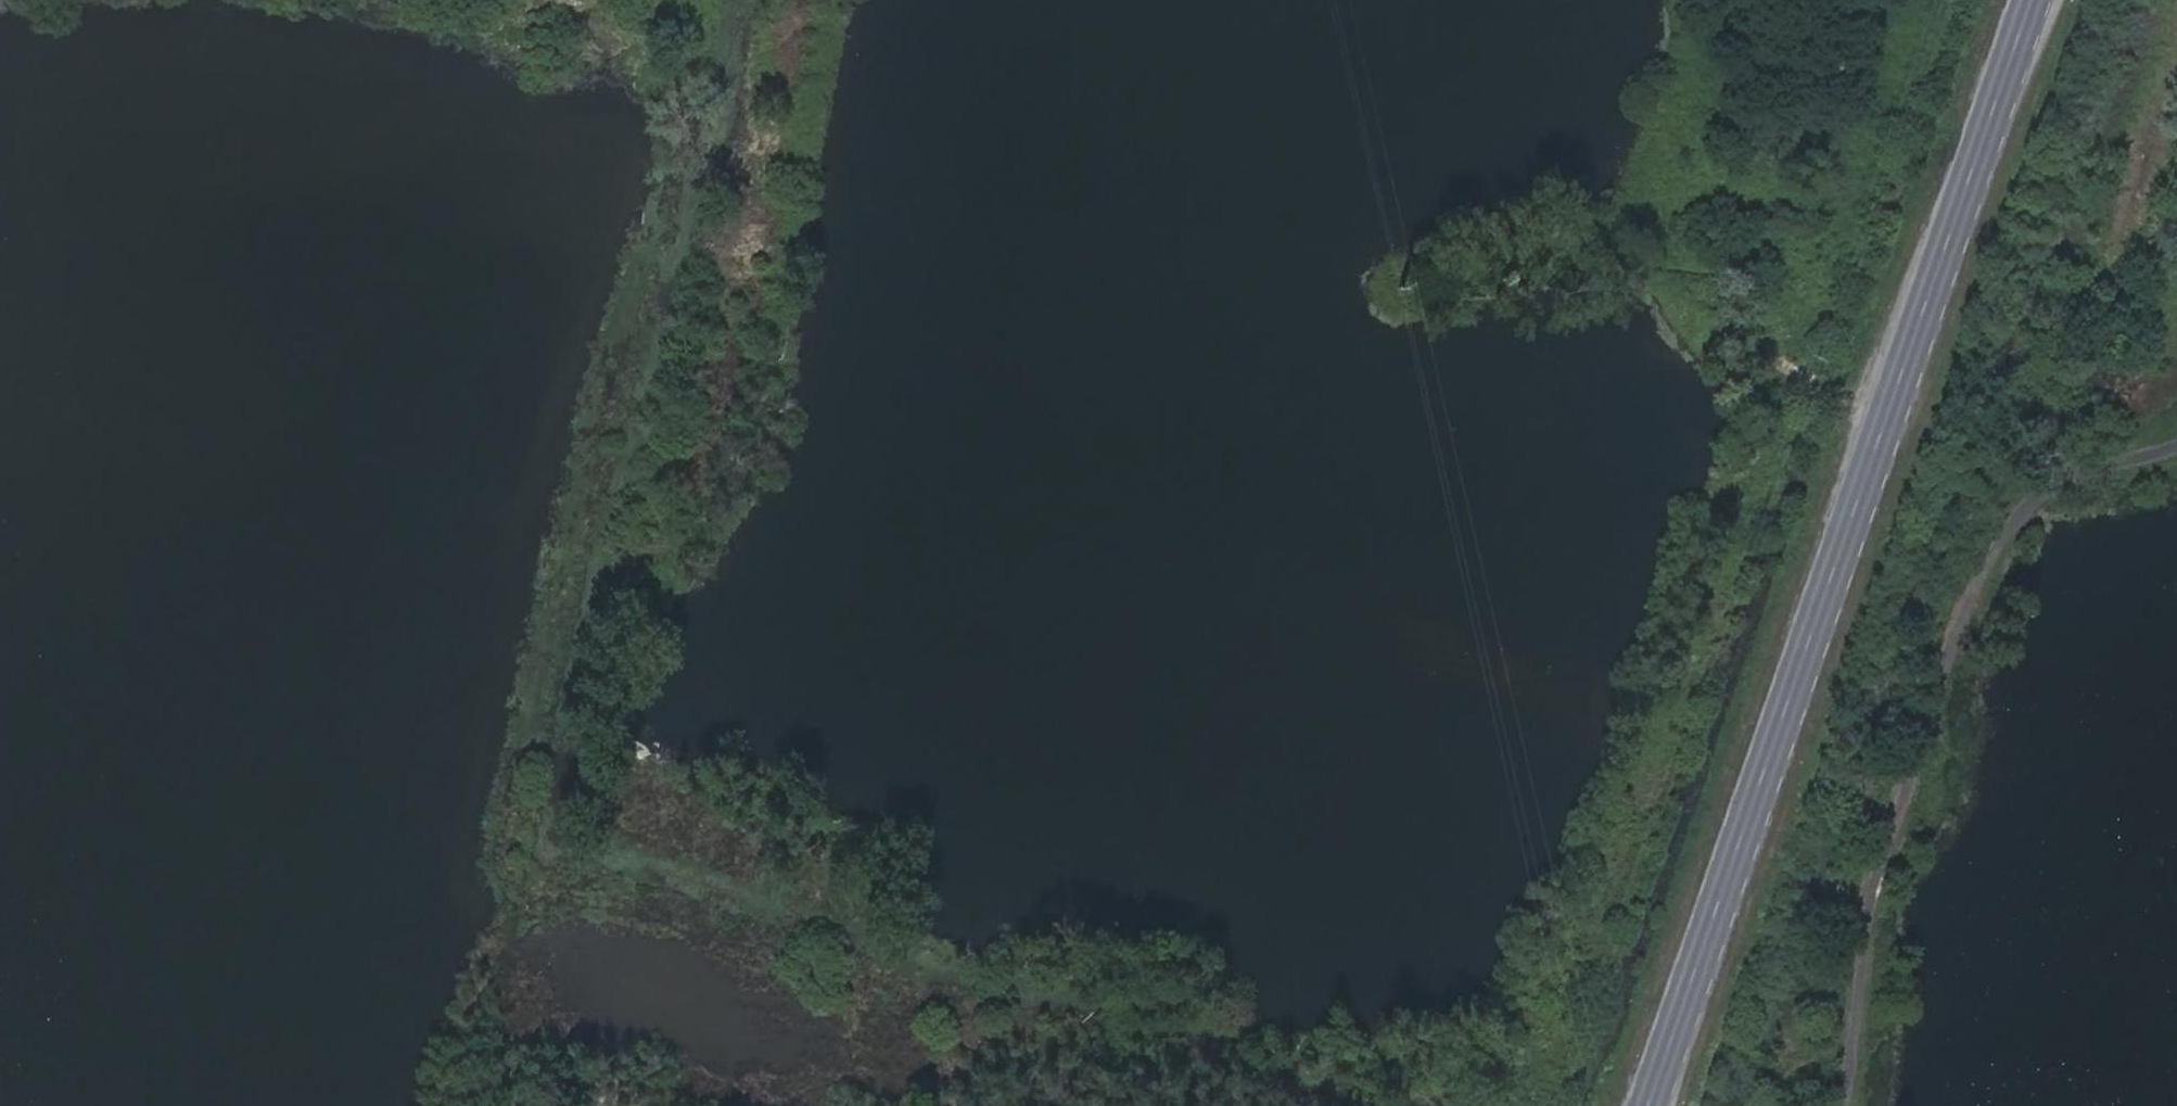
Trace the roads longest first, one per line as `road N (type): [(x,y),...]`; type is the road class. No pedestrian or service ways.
road 1 (secondary): [(1651,1105),(2036,0)]

